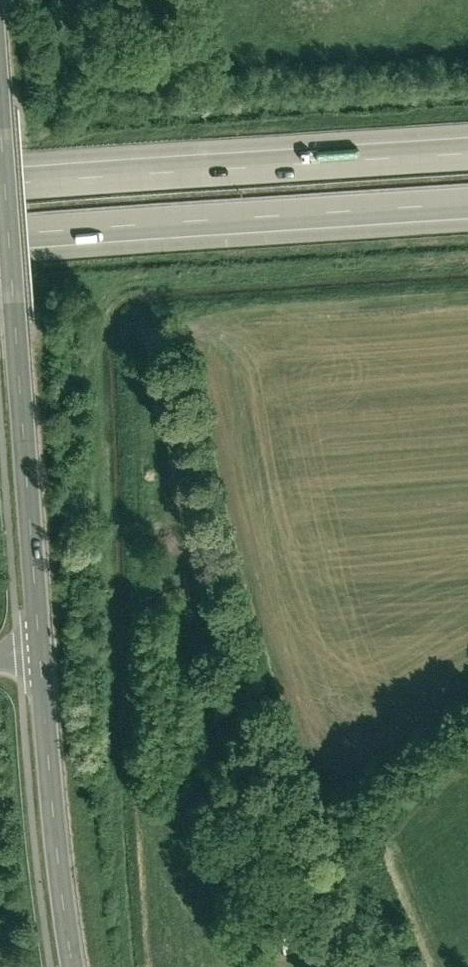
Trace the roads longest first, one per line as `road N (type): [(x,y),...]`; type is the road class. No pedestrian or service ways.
road 1 (track): [(348,966),(218,581),(183,331)]
road 2 (tertiary): [(0,111),(41,644)]
road 3 (motorway): [(467,145),(0,180)]
road 4 (motorway): [(0,237),(467,204)]
road 5 (tertiary): [(41,644),(72,966)]

